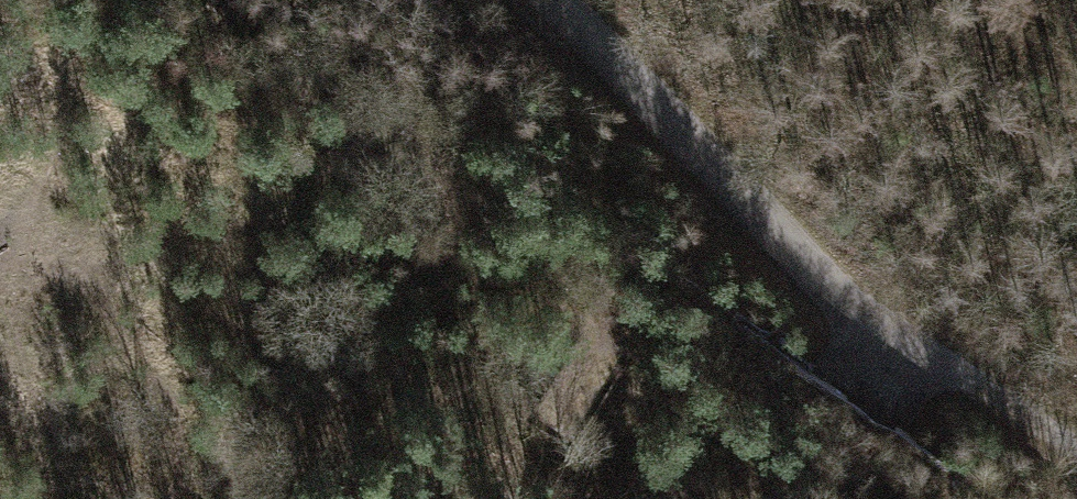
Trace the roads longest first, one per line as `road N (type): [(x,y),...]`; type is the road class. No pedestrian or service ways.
road 1 (track): [(549,0),(857,316),(975,389)]
road 2 (track): [(1076,459),(975,389)]

